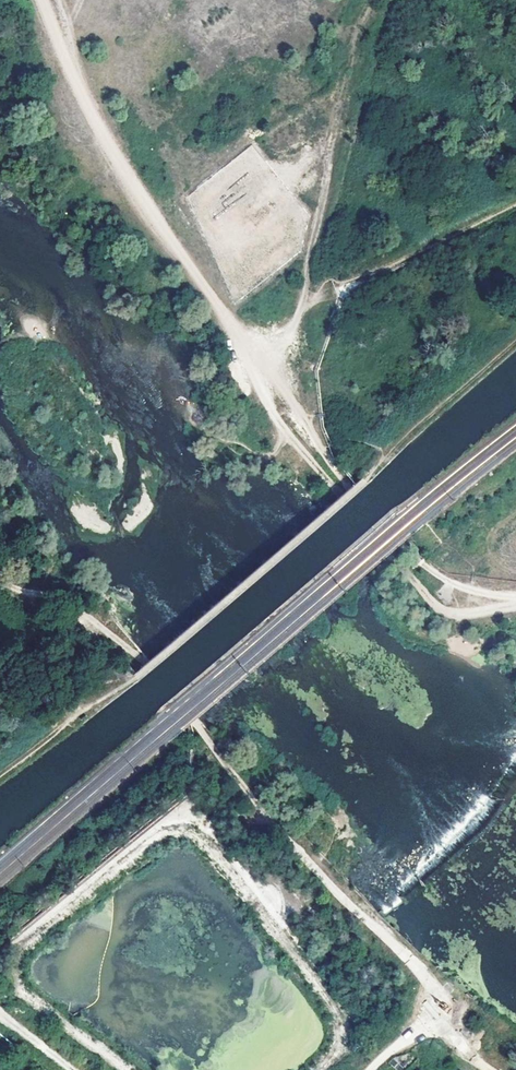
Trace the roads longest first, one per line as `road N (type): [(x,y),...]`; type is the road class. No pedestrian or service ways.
road 1 (track): [(372,1069),(432,1005),(417,969),(277,828),(129,649),(59,597),(0,579)]
road 2 (track): [(282,387),(114,158),(49,0)]
road 3 (track): [(370,0),(282,387)]
road 4 (track): [(282,387),(336,471),(422,567),(480,596),(515,601)]
road 5 (track): [(300,310),(515,207)]
road 6 (track): [(41,594),(22,646),(31,683),(67,722)]

